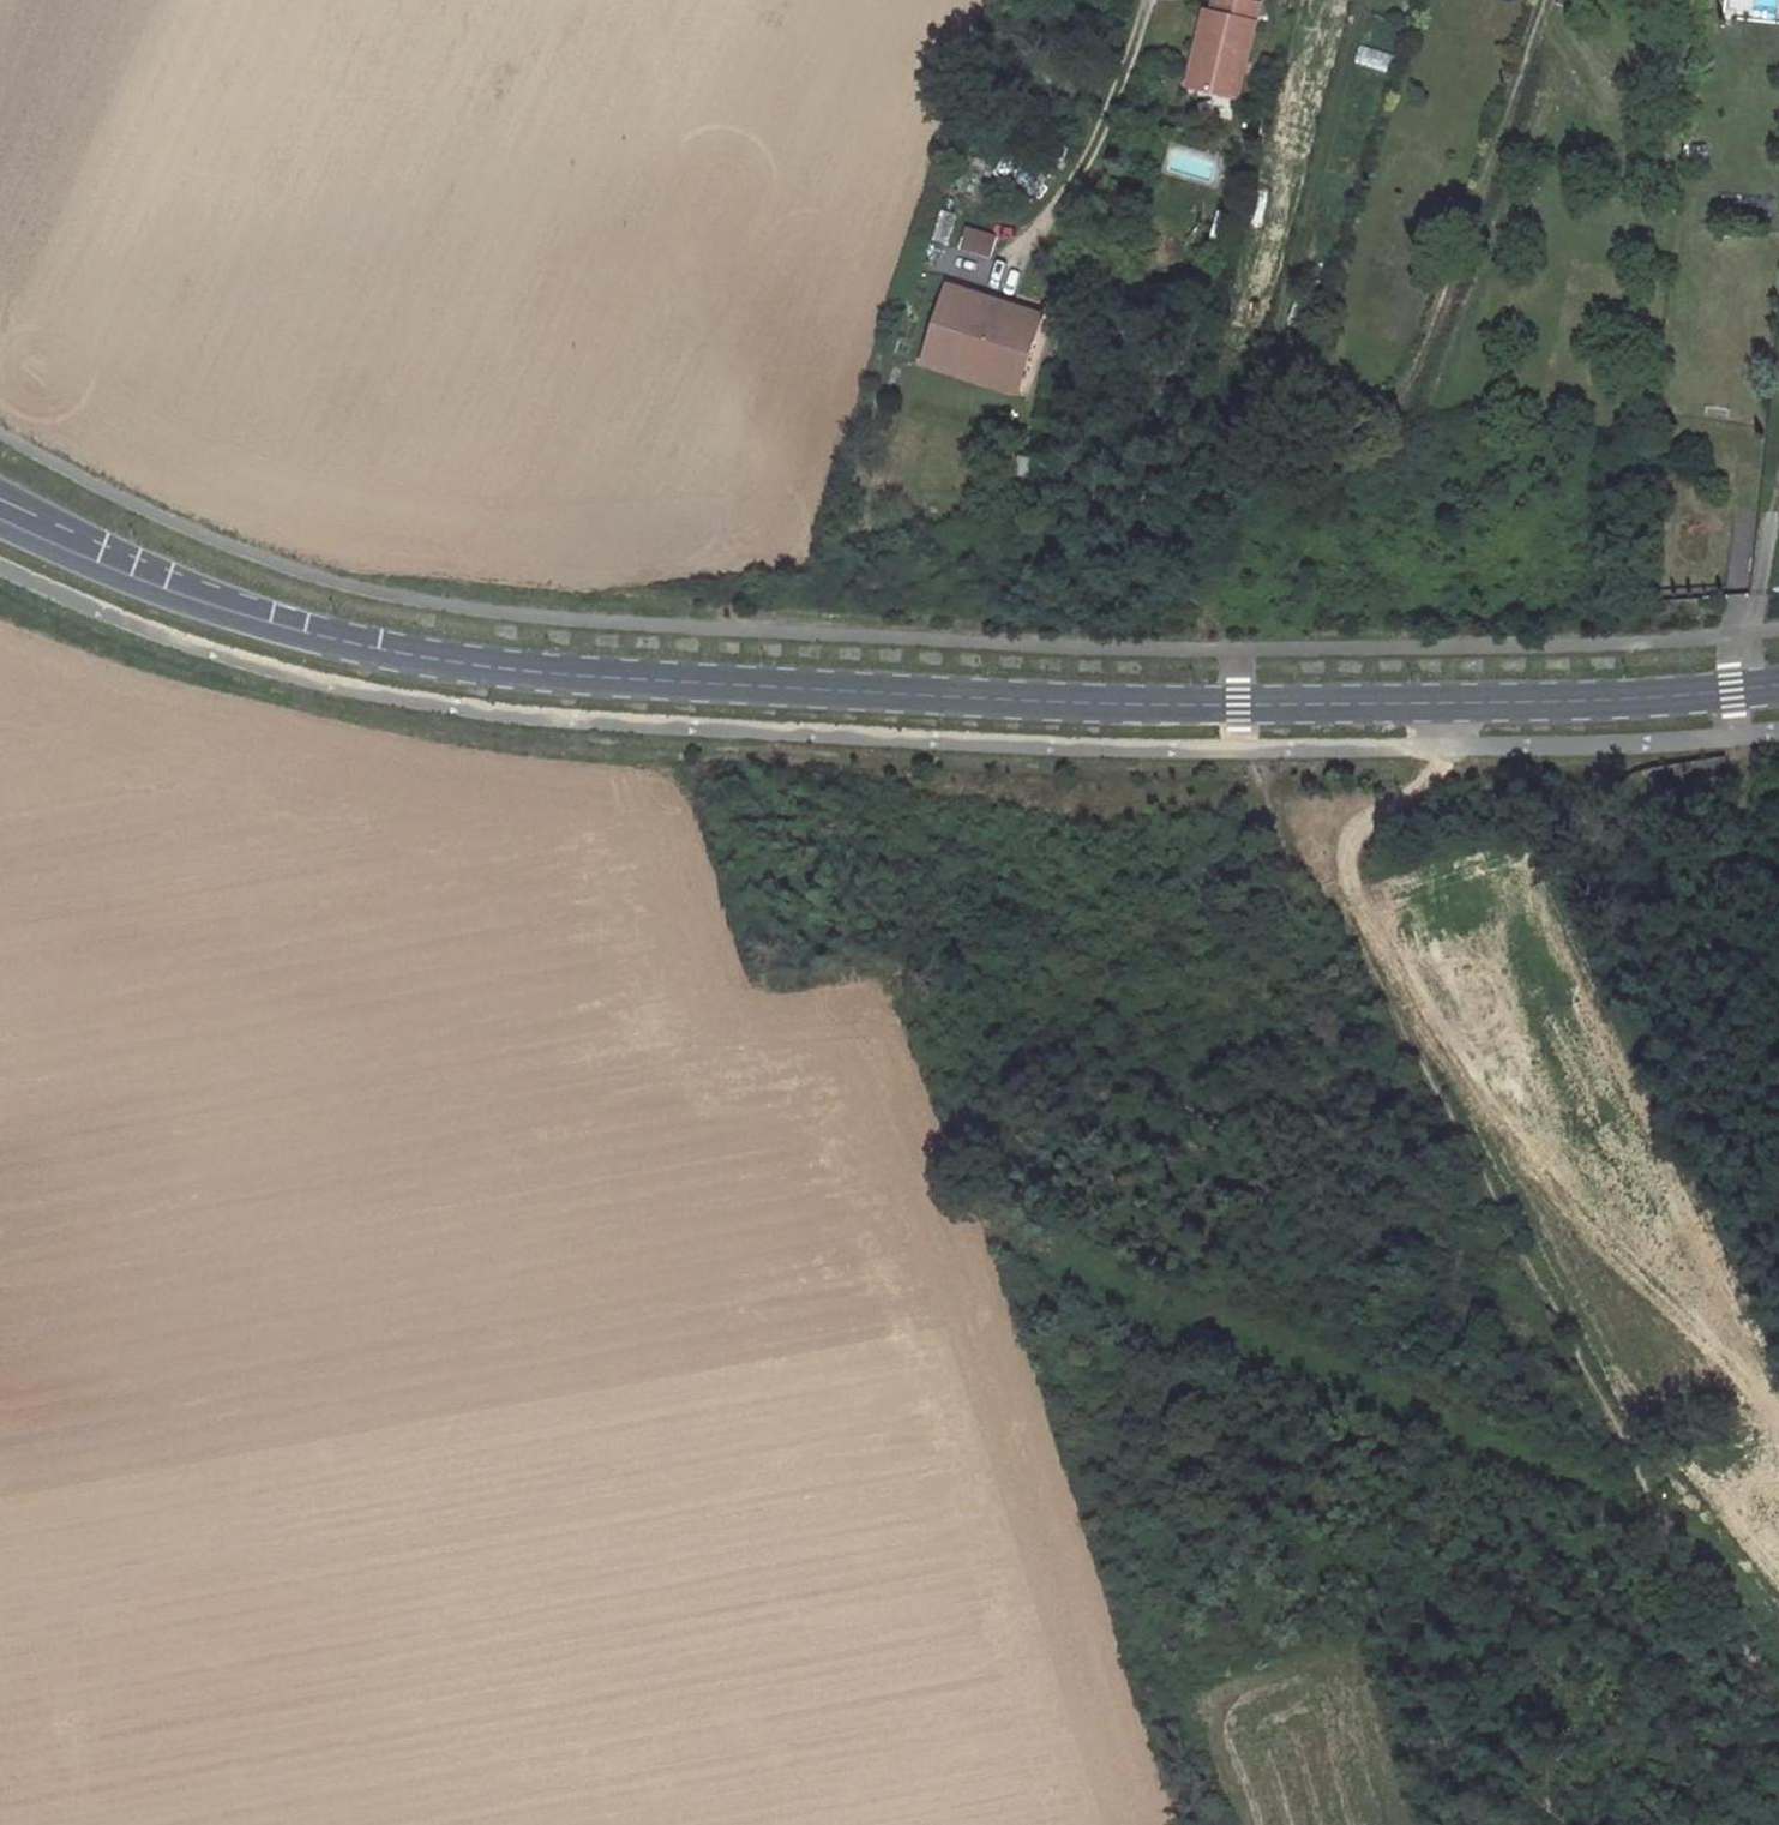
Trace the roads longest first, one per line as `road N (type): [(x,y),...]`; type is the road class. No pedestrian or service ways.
road 1 (tertiary): [(369,644),(536,670),(1119,704),(1606,701),(1778,684)]
road 2 (track): [(1447,703),(1446,746),(1429,780),(1367,818),(1350,847),(1353,898),(1479,1090),(1568,1202),(1757,1377),(1778,1409)]
road 3 (track): [(1544,0),(1434,330),(1412,380),(1383,407)]
road 4 (tertiary): [(369,644),(234,599),(0,490)]
road 5 (tertiary): [(0,514),(238,611),(369,644)]
road 6 (track): [(1146,0),(1095,142),(1014,269)]

